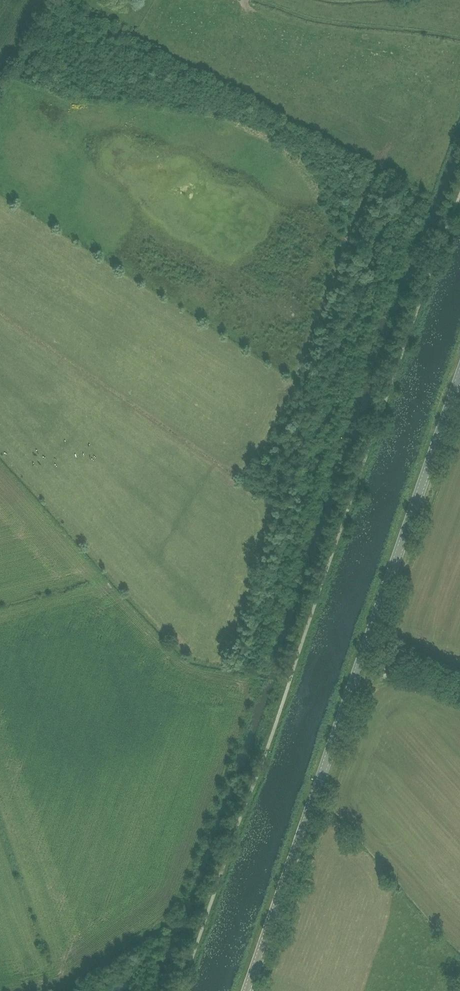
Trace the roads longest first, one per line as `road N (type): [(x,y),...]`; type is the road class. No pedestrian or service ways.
road 1 (tertiary): [(247,990),(459,378)]

